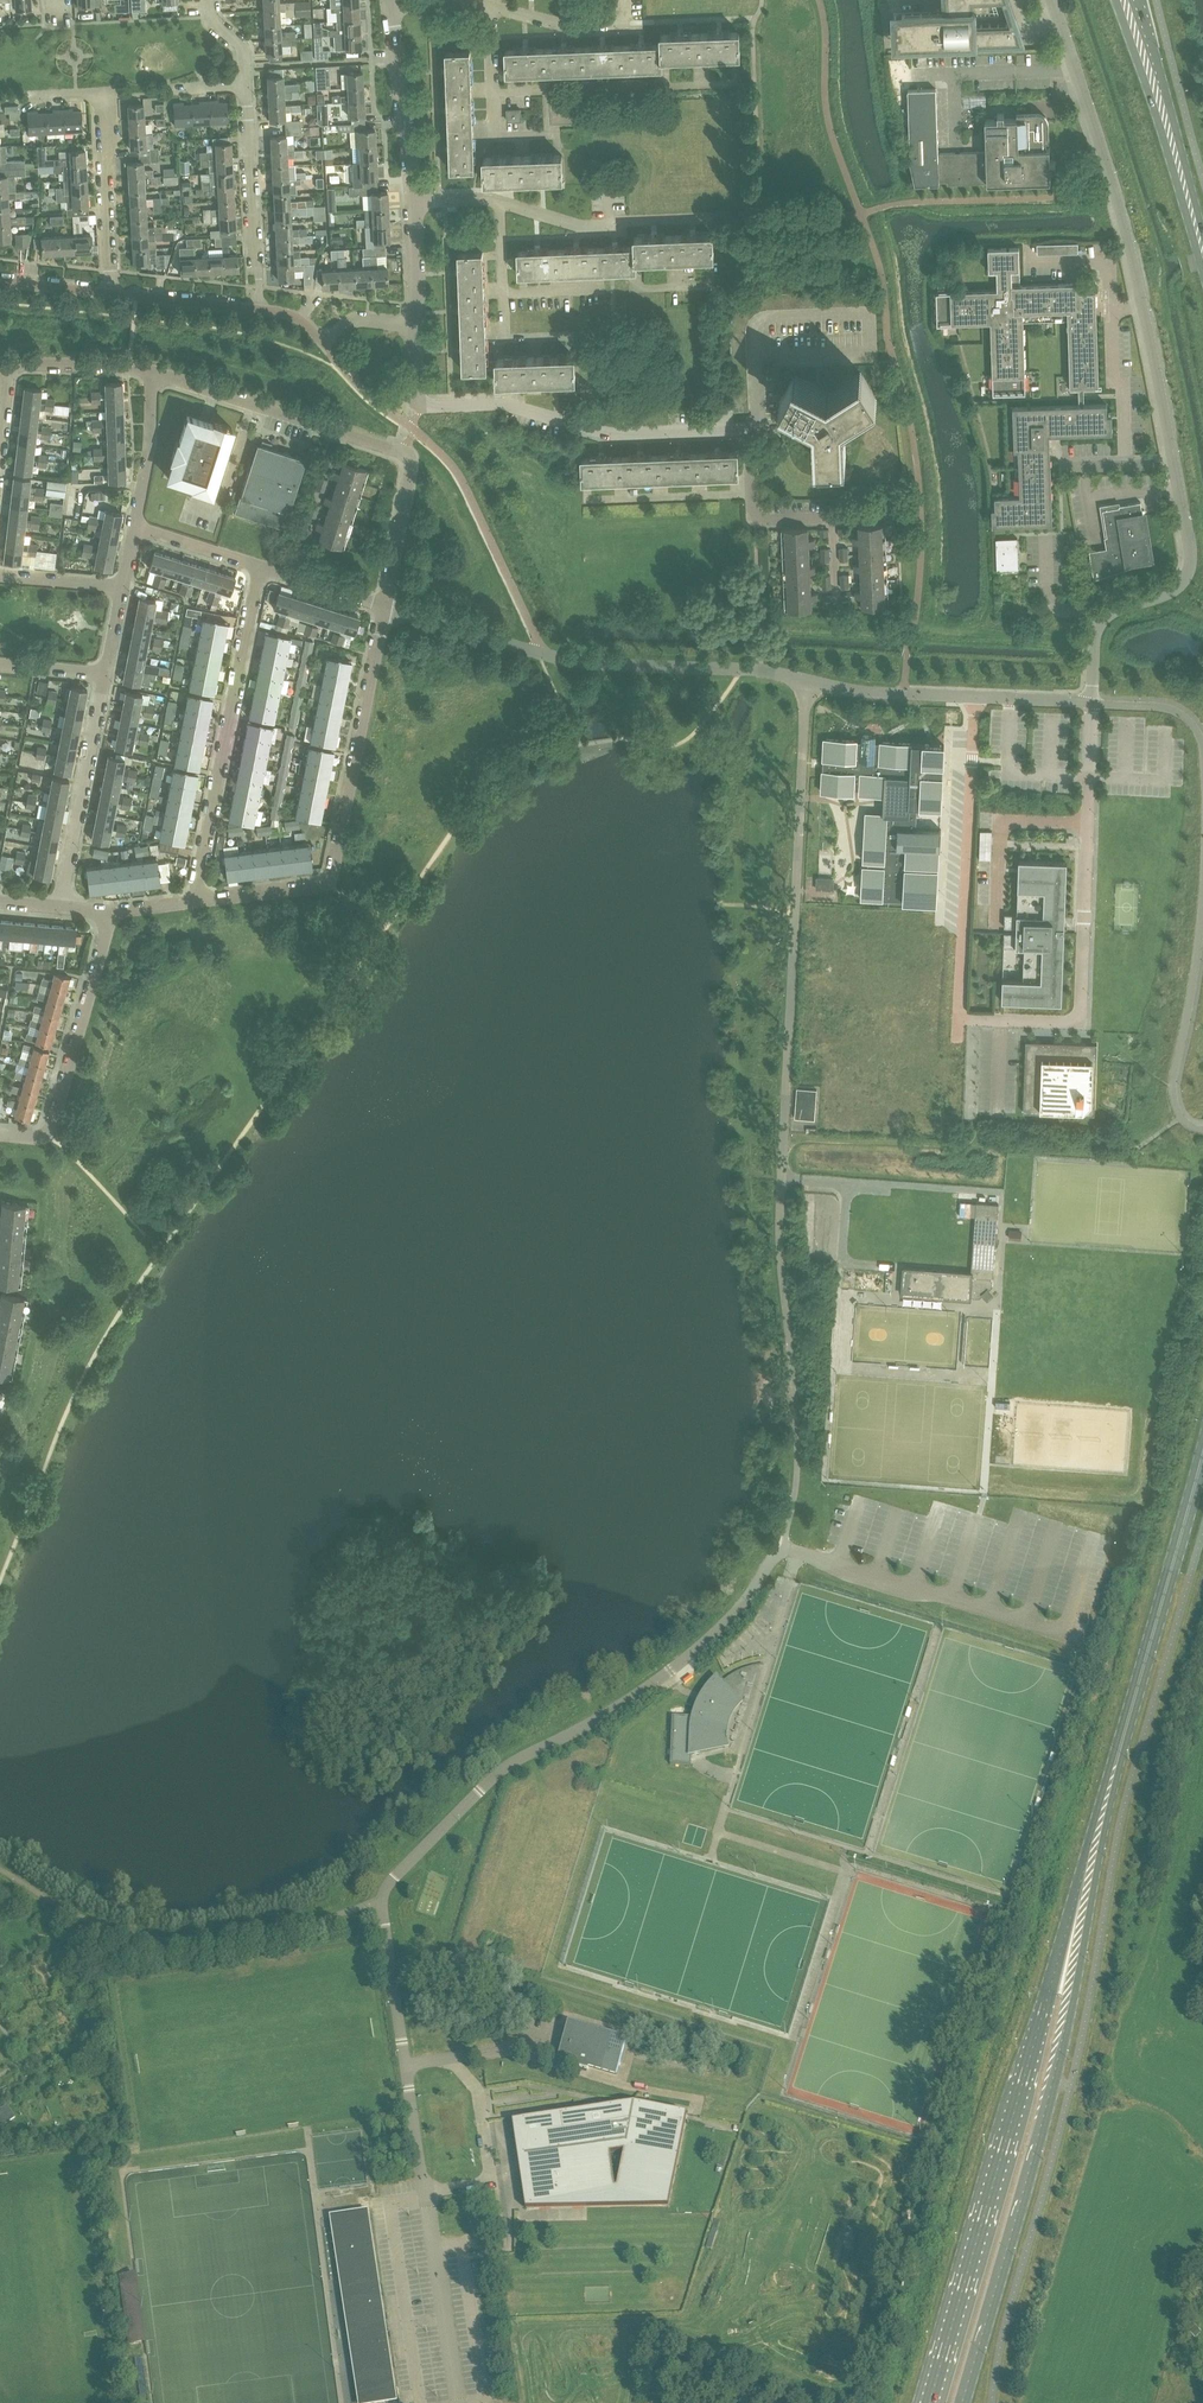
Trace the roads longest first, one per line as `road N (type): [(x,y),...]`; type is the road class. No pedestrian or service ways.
road 1 (residential): [(1092,703),(1094,640),(1105,618),(1179,587),(1192,551),(1144,306),(1050,0)]
road 2 (residential): [(1092,703),(1081,1022),(959,1018),(974,698)]
road 3 (residential): [(806,682),(781,1198)]
road 4 (primary): [(1075,1933),(1041,2005),(927,2402)]
road 5 (primary): [(1075,1933),(1202,1464)]
road 6 (primary): [(960,2402),(1066,2034),(1075,1933)]
road 7 (residential): [(806,682),(762,671),(549,659),(384,608)]
road 8 (residential): [(384,608),(409,458),(154,373)]
road 9 (residential): [(748,429),(613,434),(503,404),(421,406),(416,323)]
road 10 (residential): [(190,903),(257,567)]
road 11 (residential): [(325,886),(384,608)]
road 12 (residential): [(107,911),(53,1126),(42,1138),(0,1135)]
road 13 (residential): [(106,293),(99,93),(29,99)]
road 14 (primary): [(1120,0),(1202,255)]
road 15 (primary): [(1202,238),(1140,0)]
road 16 (residential): [(60,906),(103,670)]
road 17 (residential): [(261,310),(247,86)]
road 18 (residential): [(414,203),(486,200),(579,226),(609,225)]
road 19 (residential): [(414,203),(392,6)]
road 20 (residential): [(416,323),(360,319),(325,343),(298,318),(261,310)]
road 21 (residential): [(974,698),(851,693),(806,682)]
road 22 (residential): [(488,6),(572,26),(625,24),(624,0)]
road 23 (residential): [(136,529),(154,373)]
road 24 (residential): [(261,310),(106,293)]
road 25 (residential): [(493,93),(544,92),(548,130),(500,136),(494,128)]
road 26 (residential): [(154,373),(11,365)]
road 27 (residential): [(325,886),(190,903)]
road 28 (residential): [(384,608),(257,567)]
road 29 (residential): [(257,567),(136,529)]
road 30 (residential): [(121,584),(0,573)]
road 31 (residential): [(416,323),(414,203)]

